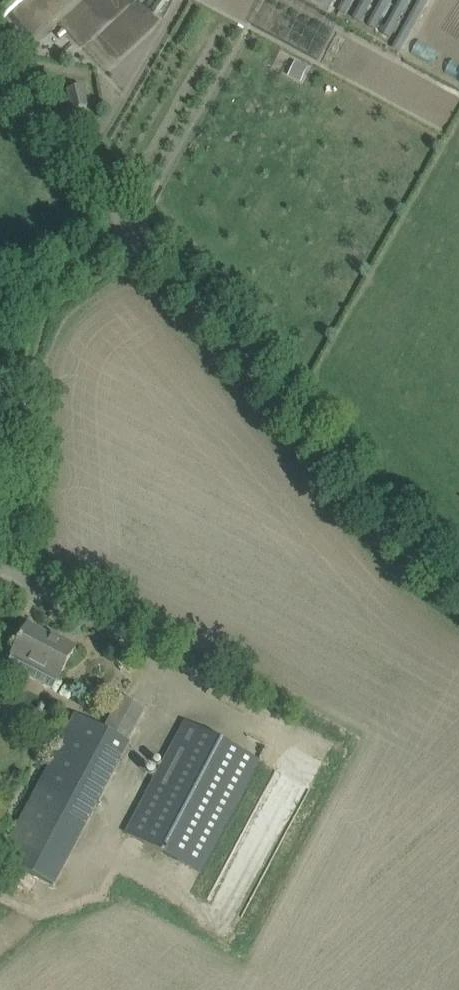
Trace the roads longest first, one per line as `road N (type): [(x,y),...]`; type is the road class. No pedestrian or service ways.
road 1 (unclassified): [(458,586),(410,548),(142,233)]
road 2 (unclassified): [(142,233),(0,66)]
road 3 (unclassified): [(0,318),(142,233)]

